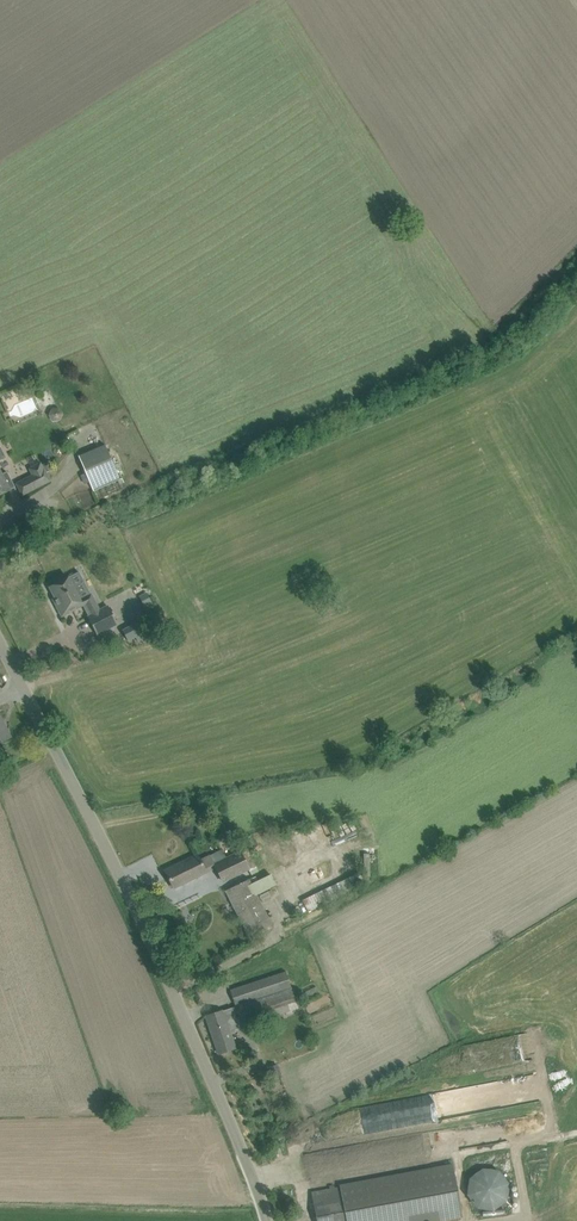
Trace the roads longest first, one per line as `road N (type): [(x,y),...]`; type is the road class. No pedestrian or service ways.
road 1 (unclassified): [(268,1220),(172,987),(0,642)]

